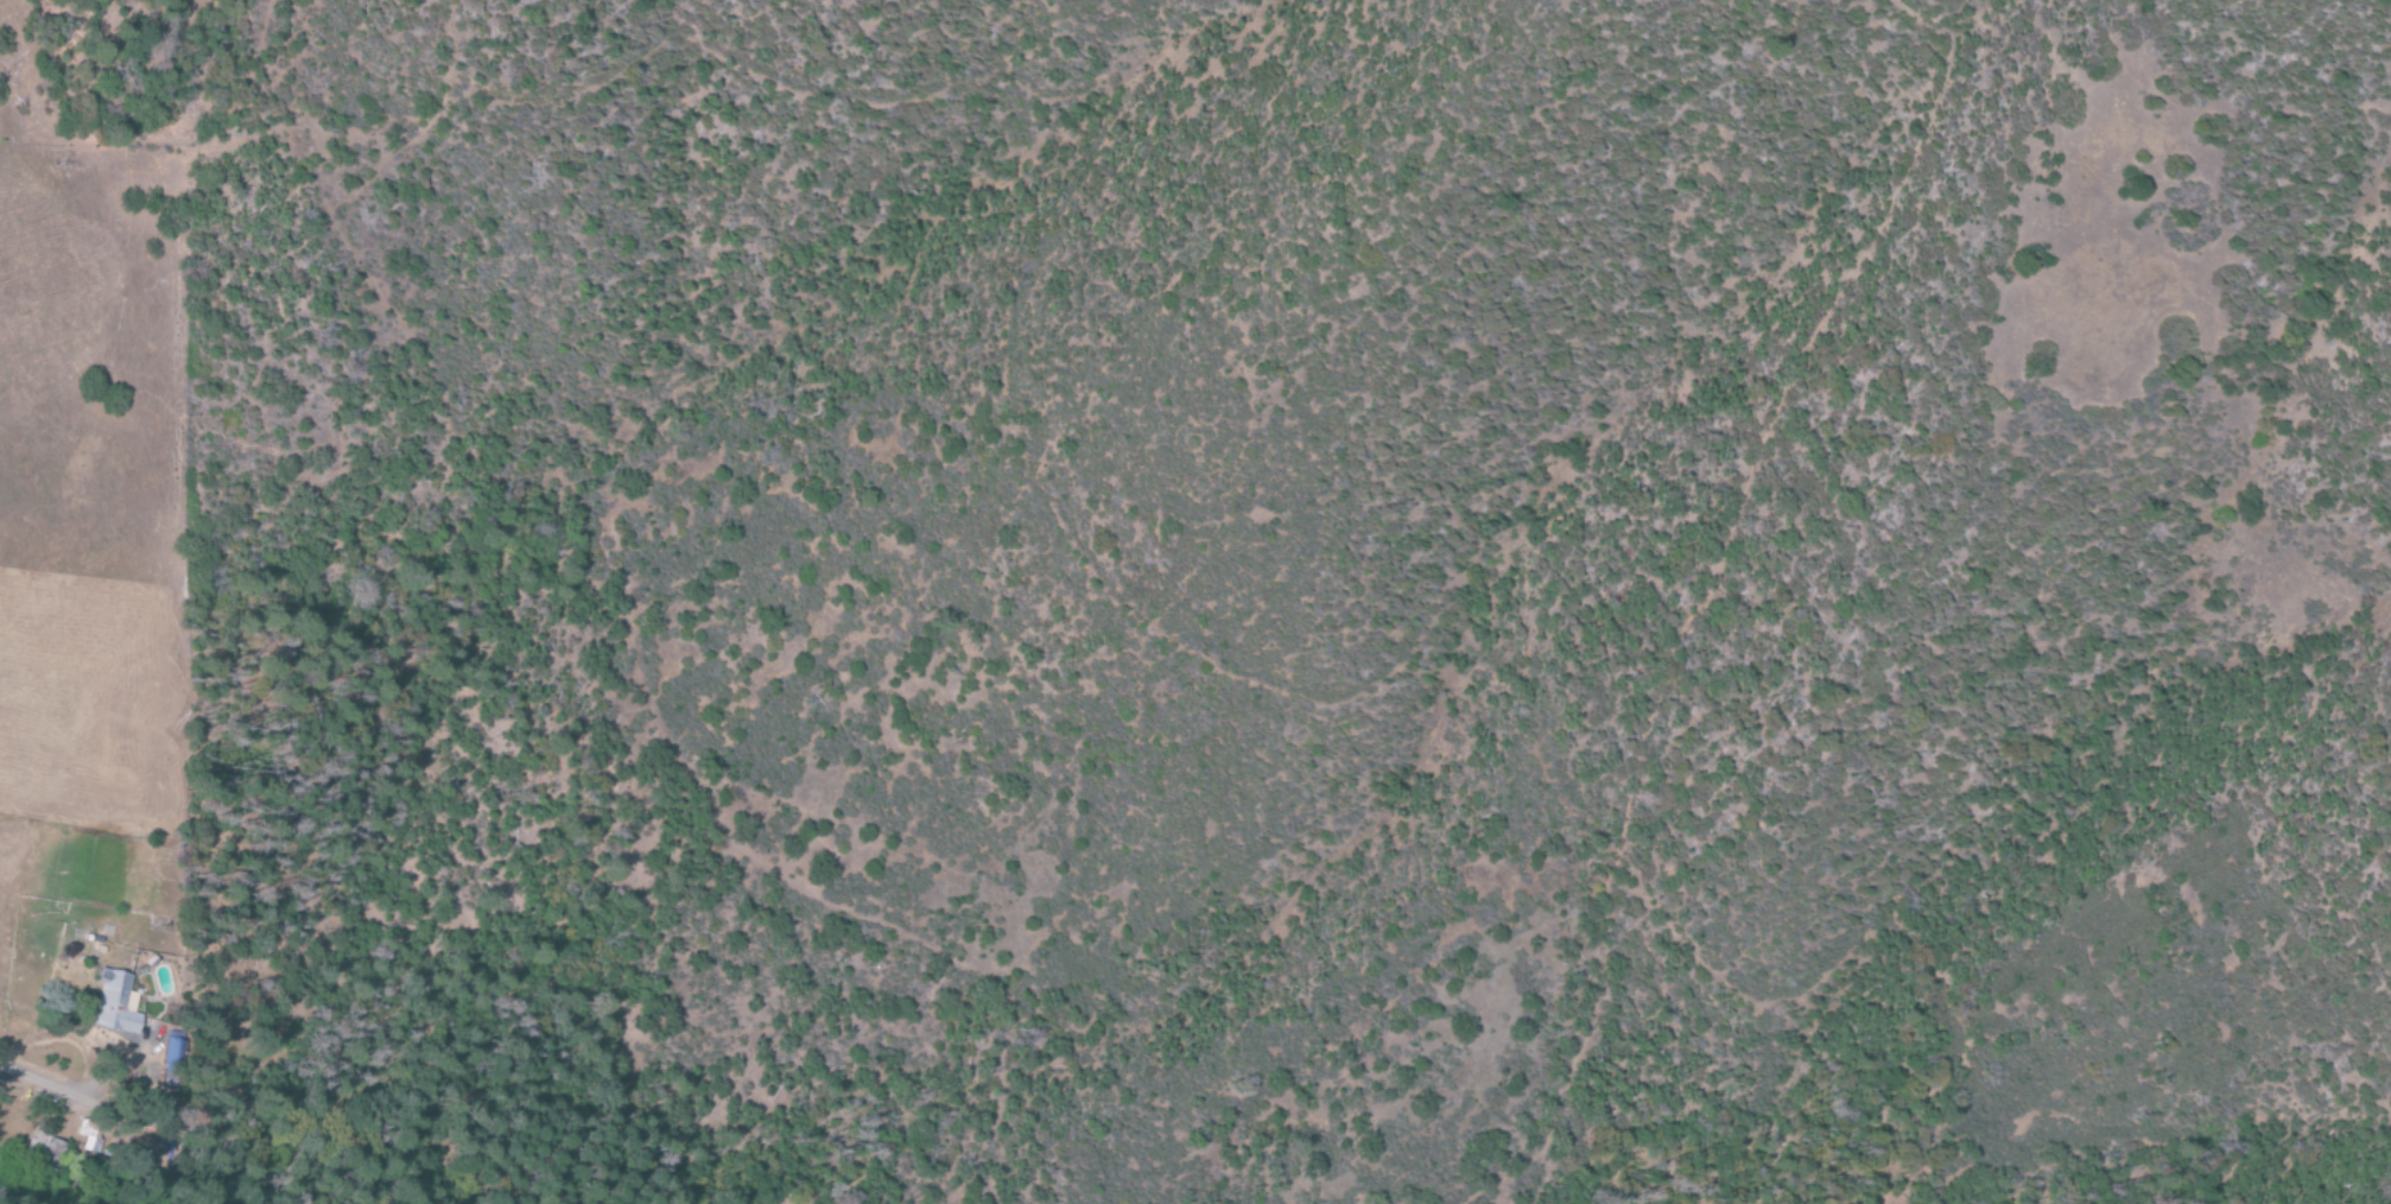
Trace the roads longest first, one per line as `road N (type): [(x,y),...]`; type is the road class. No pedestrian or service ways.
road 1 (residential): [(461,1203),(0,1077)]

